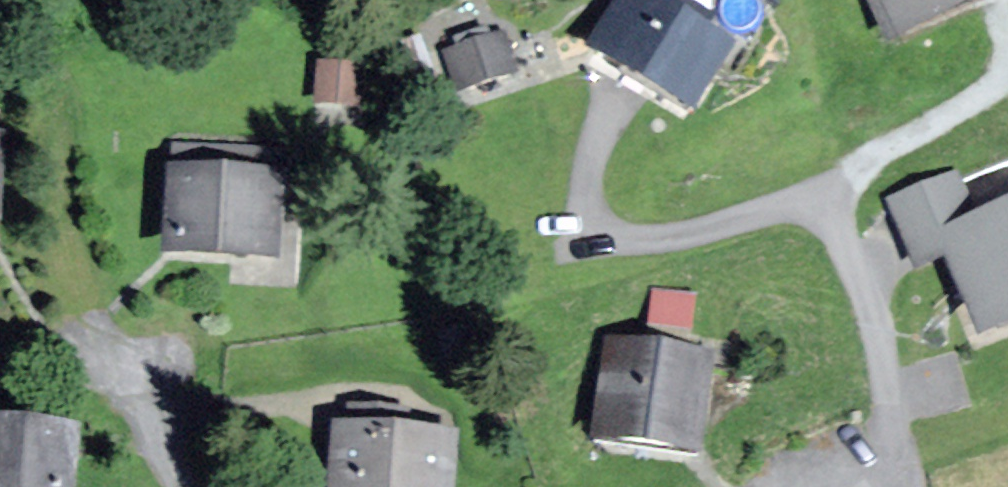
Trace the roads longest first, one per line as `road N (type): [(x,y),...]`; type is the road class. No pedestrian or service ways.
road 1 (track): [(360,412),(183,397),(141,408)]

